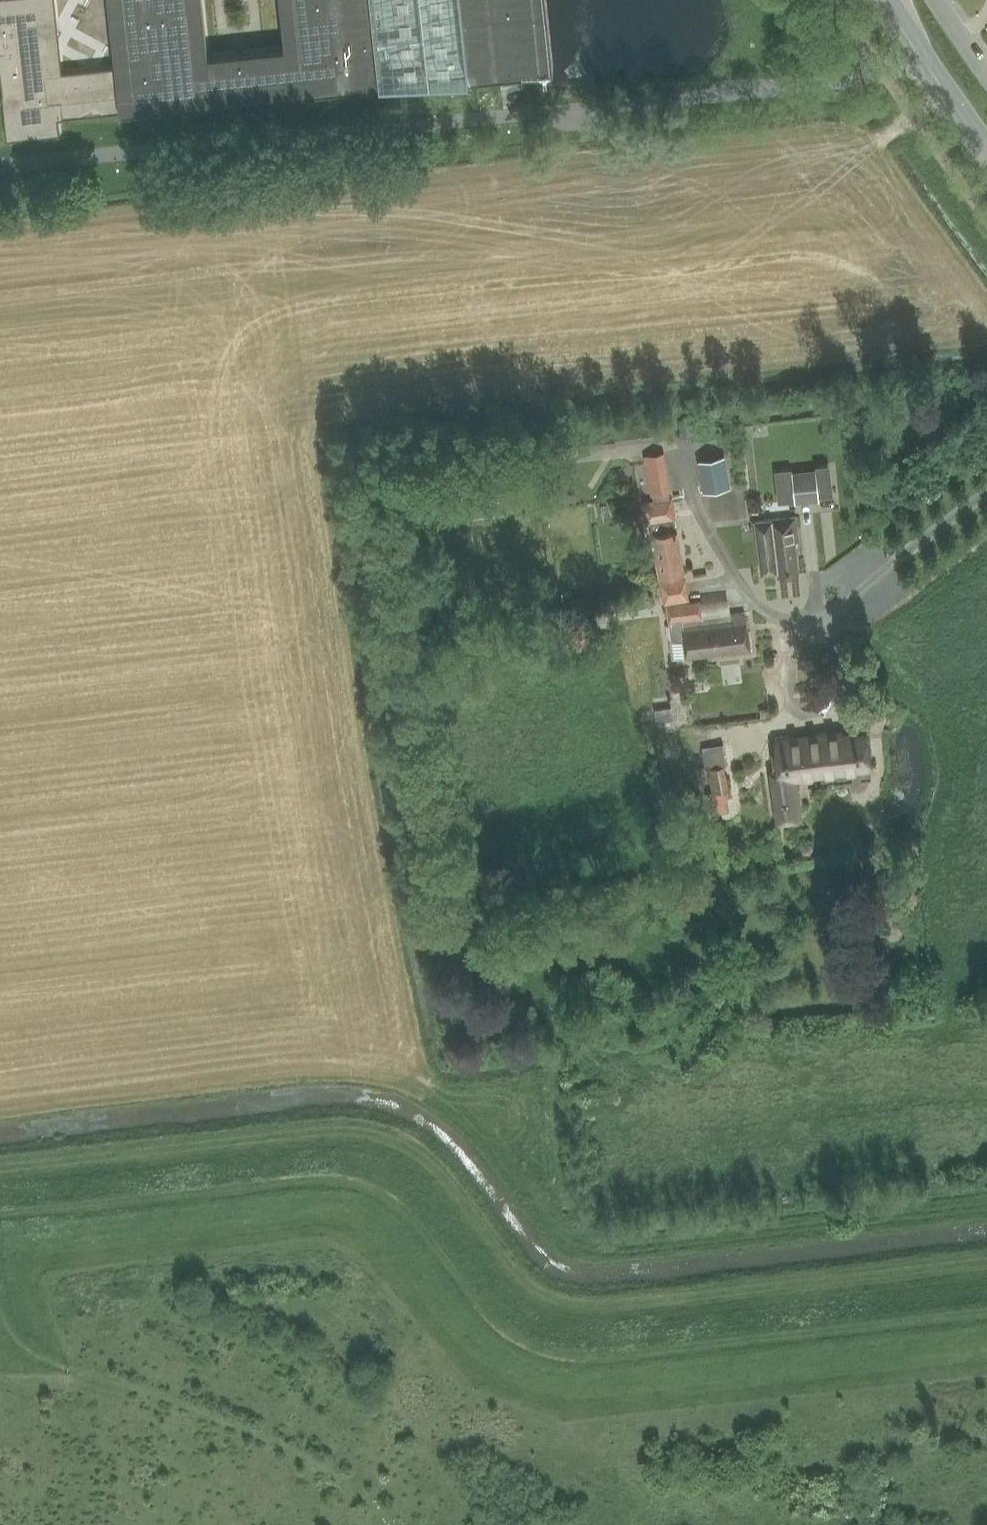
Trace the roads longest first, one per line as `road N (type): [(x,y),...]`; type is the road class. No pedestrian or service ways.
road 1 (secondary): [(885,0),(986,146)]

